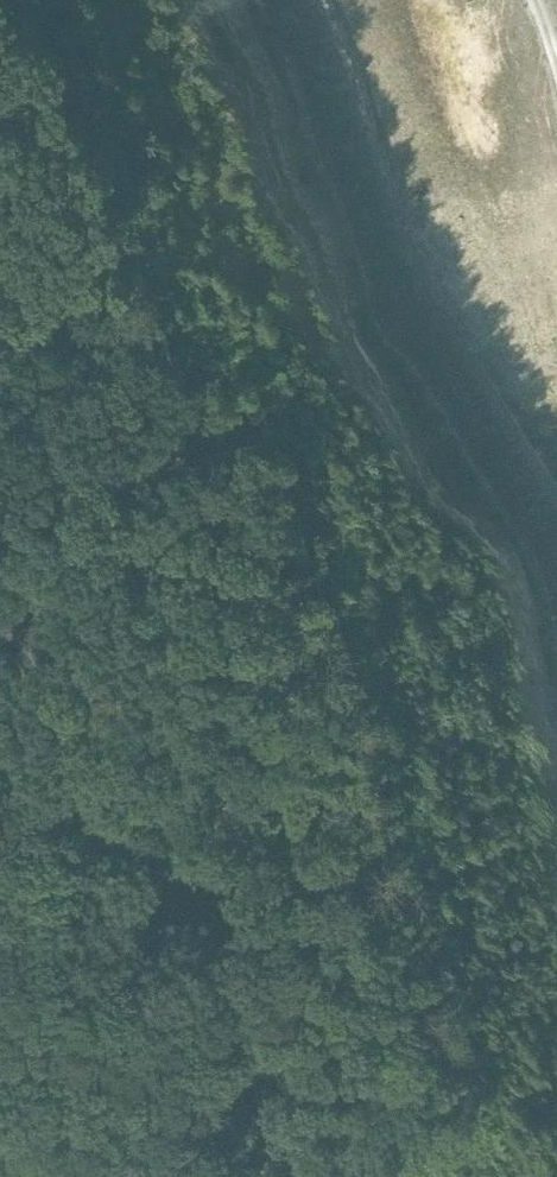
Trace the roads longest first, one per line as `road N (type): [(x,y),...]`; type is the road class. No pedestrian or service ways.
road 1 (track): [(0,281),(123,382),(206,509),(227,754),(219,857)]
road 2 (track): [(219,857),(235,875),(253,951),(256,1018),(293,1111),(333,1176)]
road 3 (track): [(0,719),(219,857)]

